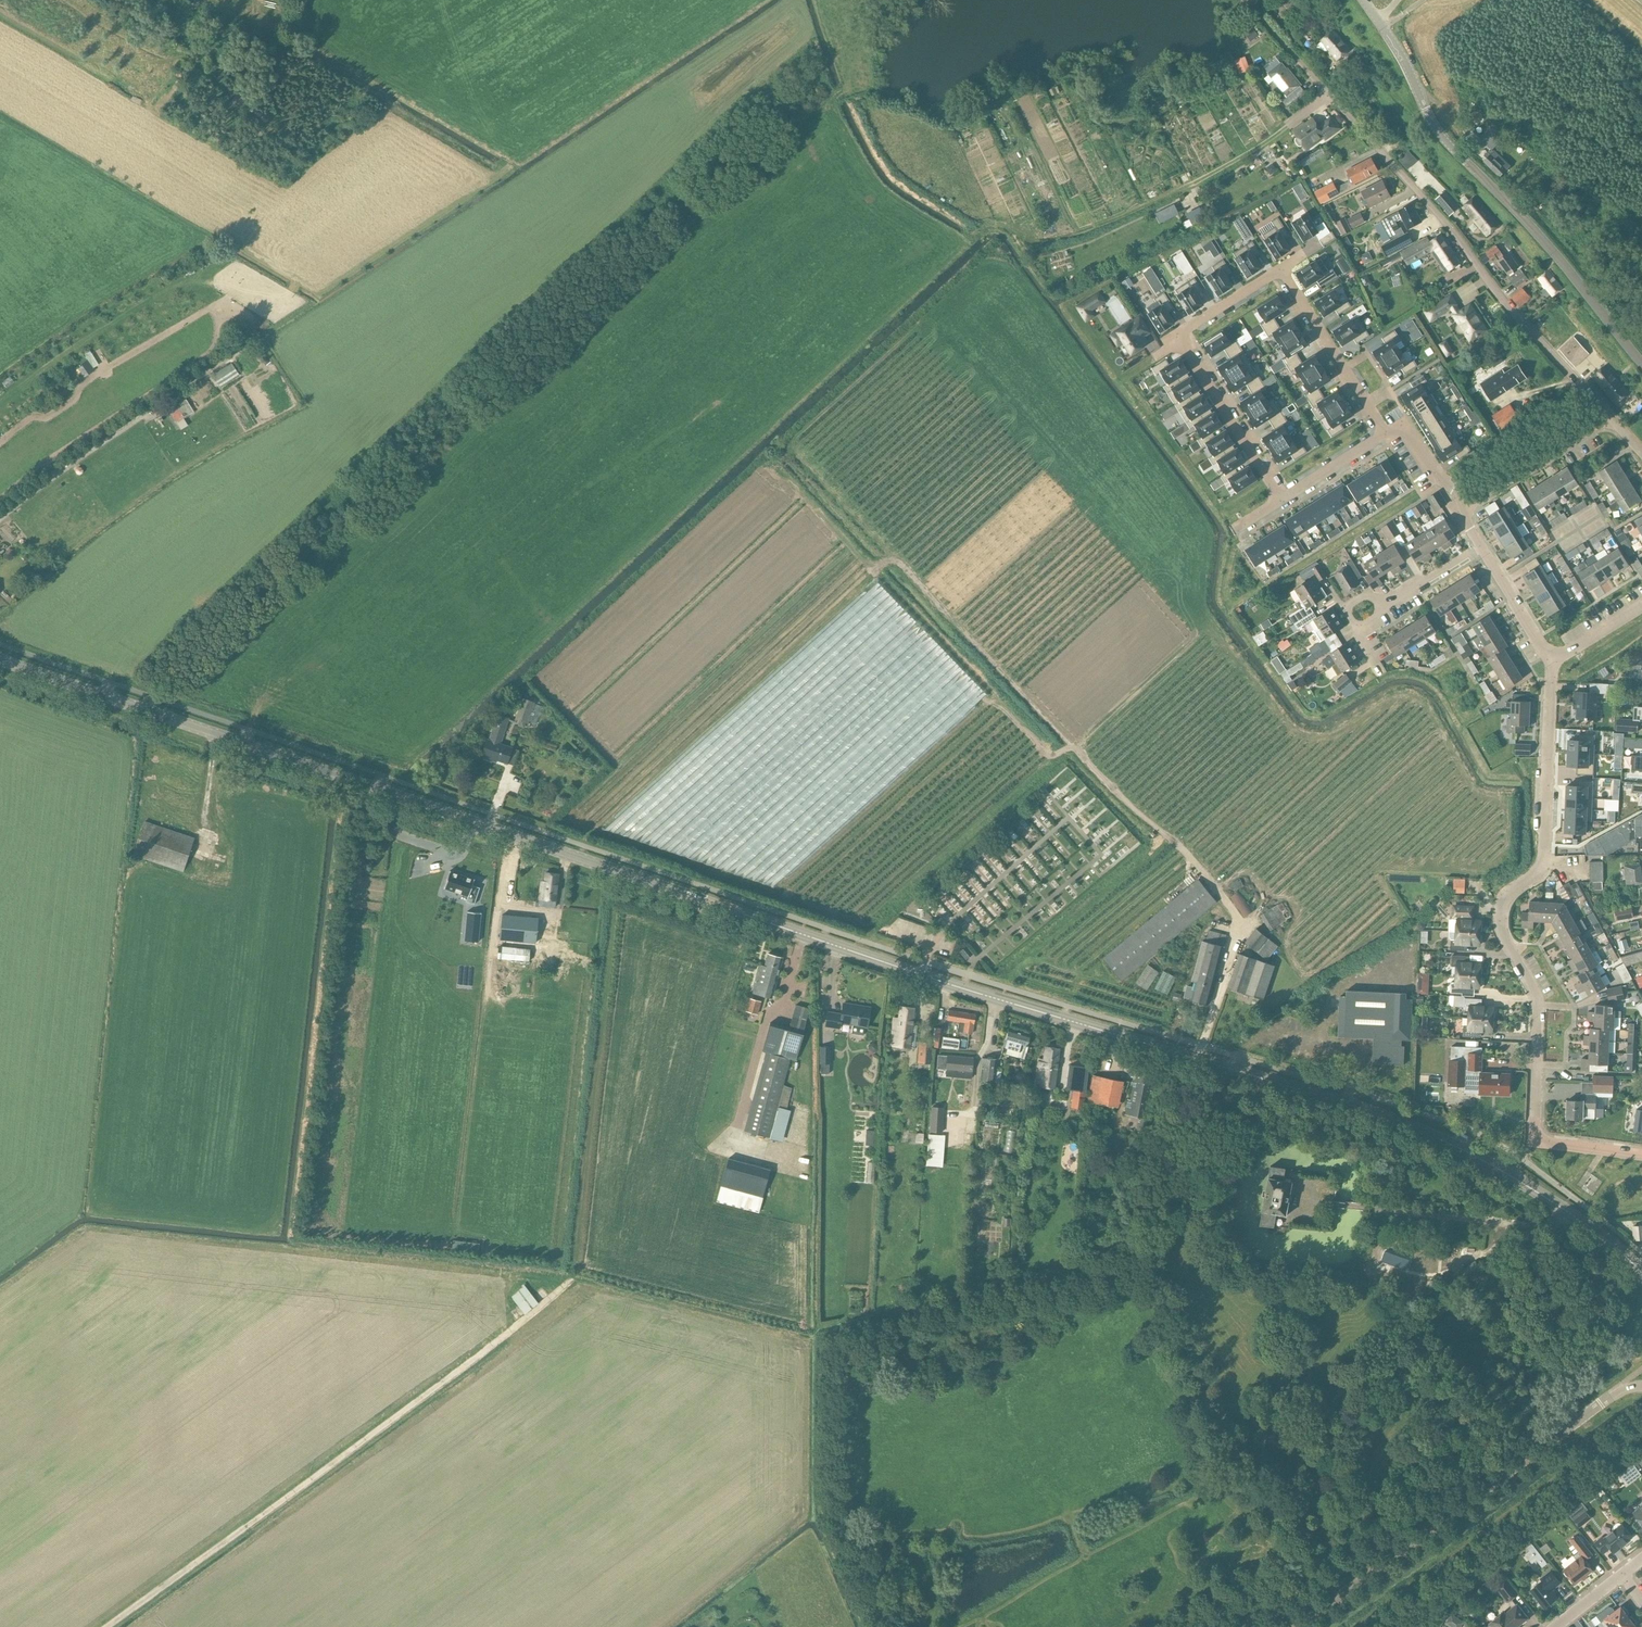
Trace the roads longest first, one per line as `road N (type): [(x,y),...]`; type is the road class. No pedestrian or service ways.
road 1 (tertiary): [(1641,1274),(1585,1220),(1497,1159),(1438,1135),(702,901),(0,654)]
road 2 (residential): [(1641,1152),(1533,1139),(1541,1006),(1502,927),(1504,903),(1540,870),(1550,662)]
road 3 (residential): [(1609,415),(1433,206),(1244,0)]
road 4 (unclassified): [(1641,363),(1544,242),(1441,135),(1363,0)]
road 5 (tertiary): [(1295,1626),(1601,1403),(1641,1385)]
road 6 (track): [(968,239),(991,224),(1044,239),(1082,233),(1188,186),(1287,126)]
road 7 (residential): [(1281,270),(1179,333),(1284,502)]
road 8 (residential): [(1281,270),(1384,439)]
road 9 (residential): [(1609,415),(1561,452),(1465,503)]
road 10 (residential): [(1481,547),(1550,662)]
road 11 (residential): [(1465,503),(1406,425),(1384,439)]

